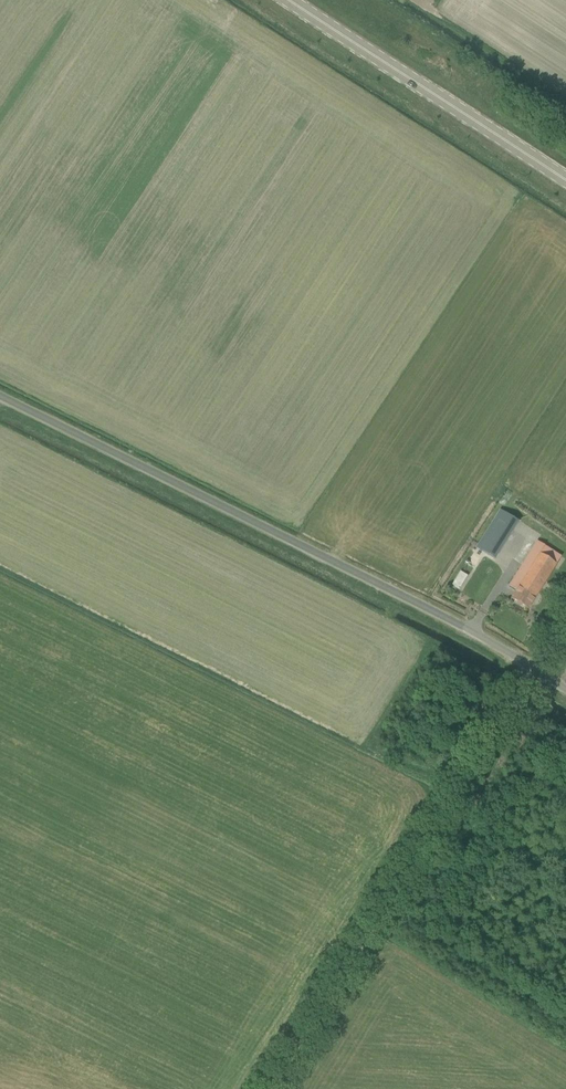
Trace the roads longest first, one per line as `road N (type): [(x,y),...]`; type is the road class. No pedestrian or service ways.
road 1 (unclassified): [(565,700),(0,409)]
road 2 (track): [(269,1088),(565,617)]
road 3 (primary): [(287,0),(565,182)]

